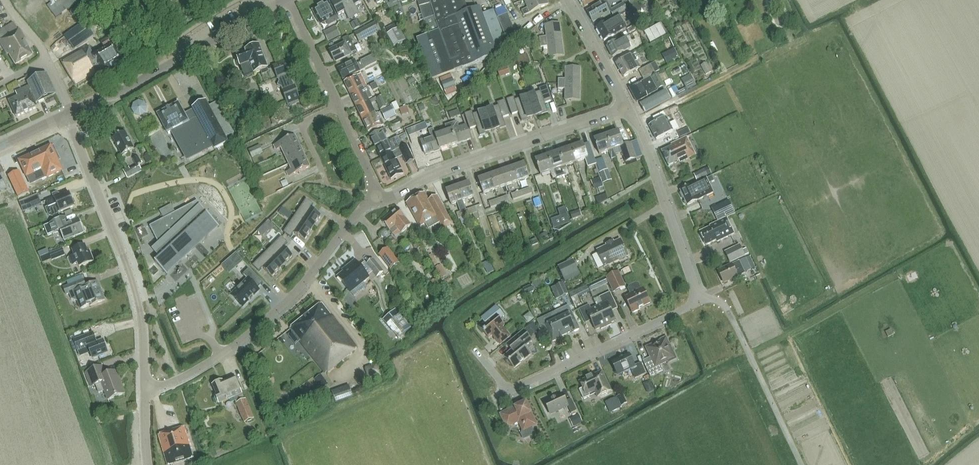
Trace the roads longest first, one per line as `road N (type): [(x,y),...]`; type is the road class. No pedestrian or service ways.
road 1 (residential): [(145,386),(200,368),(249,334),(378,196)]
road 2 (tertiary): [(145,386),(131,277),(66,115)]
road 3 (residential): [(378,196),(628,106)]
road 4 (residential): [(478,355),(503,386),(516,387),(698,300)]
road 5 (tertiary): [(72,112),(269,7)]
road 6 (residential): [(378,196),(290,0)]
road 7 (residential): [(698,300),(628,106)]
road 8 (unclassified): [(800,464),(727,309),(698,300)]
road 9 (residential): [(628,106),(568,0)]

